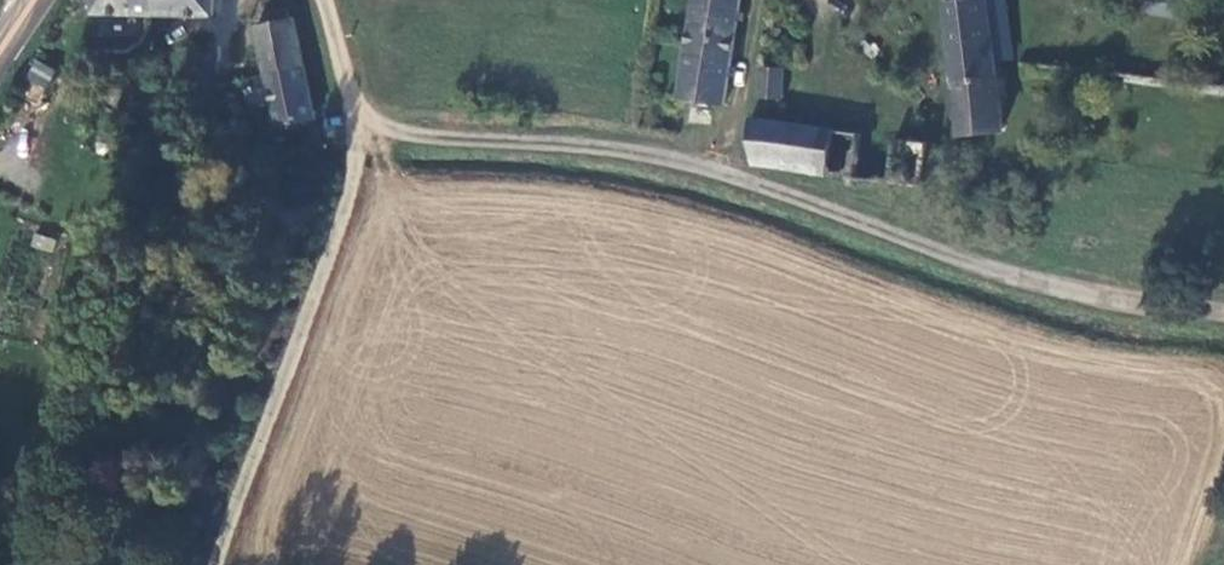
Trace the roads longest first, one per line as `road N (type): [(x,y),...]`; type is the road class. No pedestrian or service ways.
road 1 (unclassified): [(348,109),(431,138),(639,151),(1080,291),(1223,314)]
road 2 (unclassified): [(348,109),(354,169),(271,411)]

